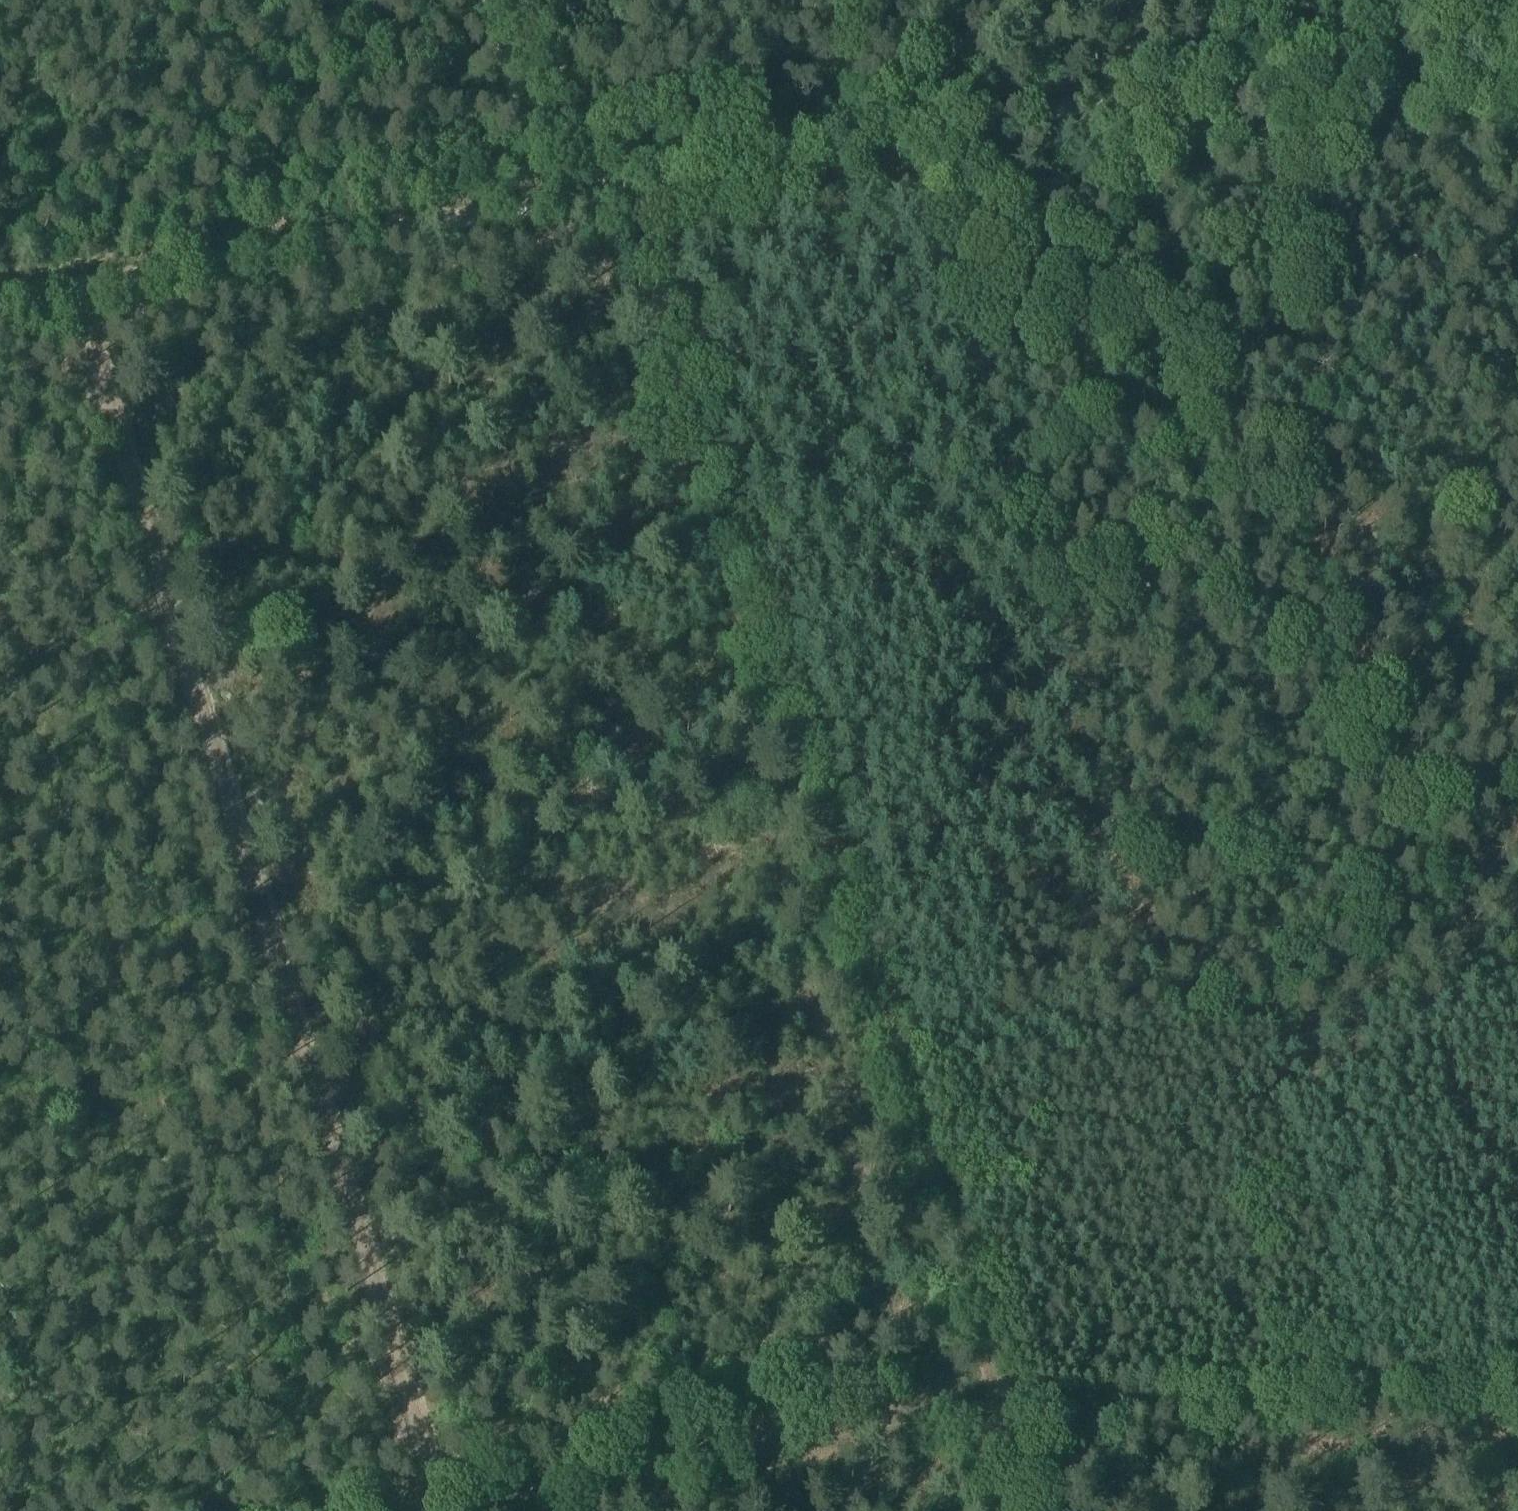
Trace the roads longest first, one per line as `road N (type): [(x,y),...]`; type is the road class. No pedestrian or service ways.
road 1 (track): [(1022,1510),(1021,1411),(1001,1307),(797,745),(619,186)]
road 2 (track): [(435,1510),(959,1415),(1517,1379)]
road 3 (track): [(591,190),(1418,41),(1517,35)]
road 4 (track): [(0,299),(591,190)]
road 5 (track): [(591,190),(534,0)]

